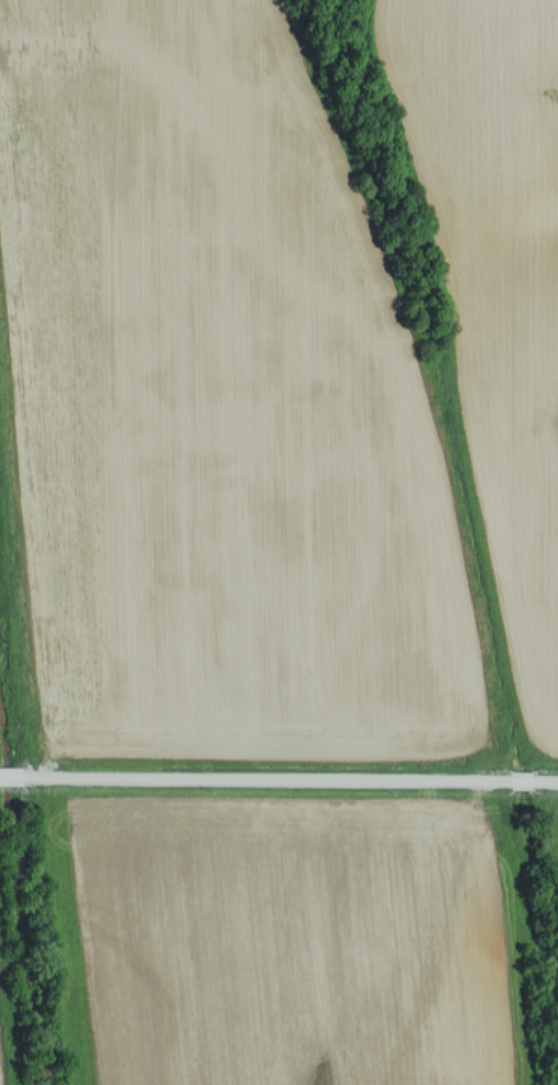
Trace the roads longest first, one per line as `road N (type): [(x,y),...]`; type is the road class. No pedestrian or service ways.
road 1 (residential): [(0,766),(557,772)]

